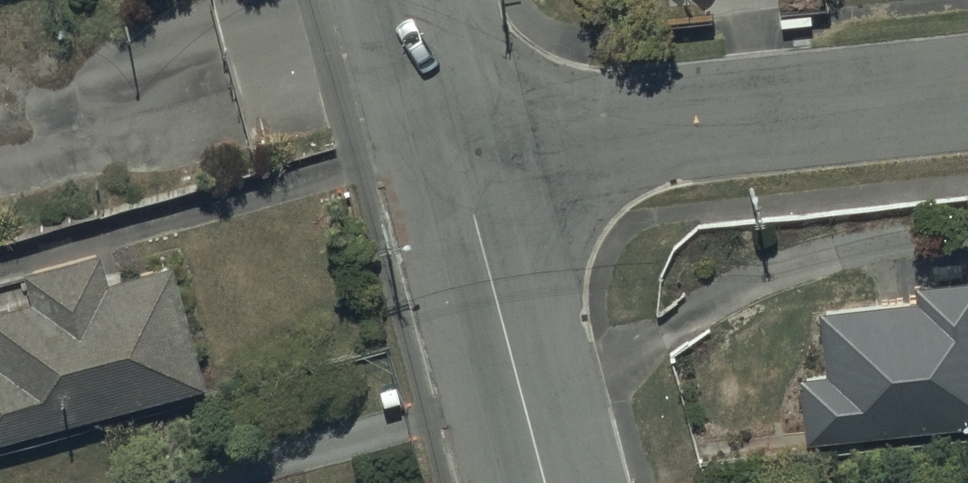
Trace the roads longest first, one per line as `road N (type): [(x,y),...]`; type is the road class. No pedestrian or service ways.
road 1 (residential): [(436,157),(967,99)]
road 2 (residential): [(436,157),(534,482)]
road 3 (residential): [(394,0),(436,157)]

